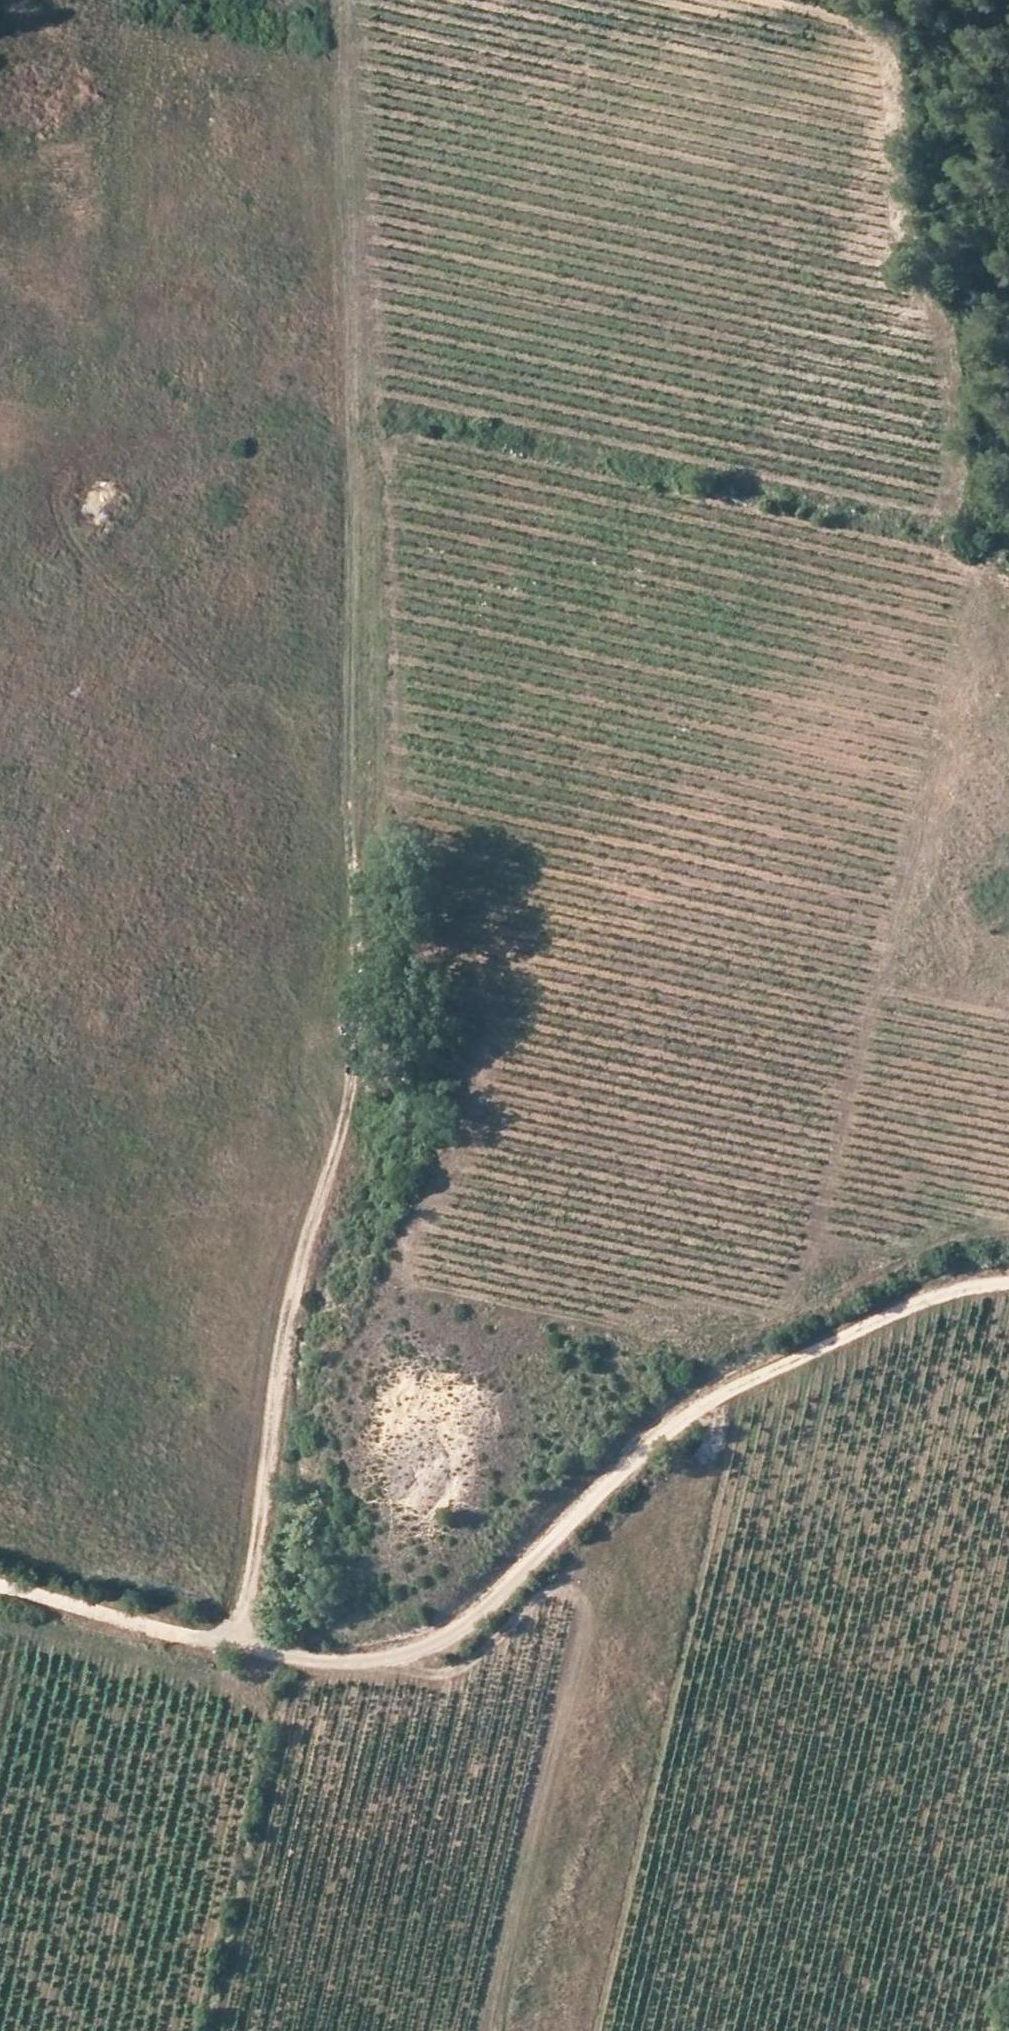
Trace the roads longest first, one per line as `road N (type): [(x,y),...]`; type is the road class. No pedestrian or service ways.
road 1 (track): [(243,1646),(271,1518),(300,1277),(364,1077),(366,786),(344,0)]
road 2 (track): [(1008,1280),(928,1296),(699,1406),(622,1467),(455,1632),(398,1657),(329,1661),(167,1633),(0,1585)]

